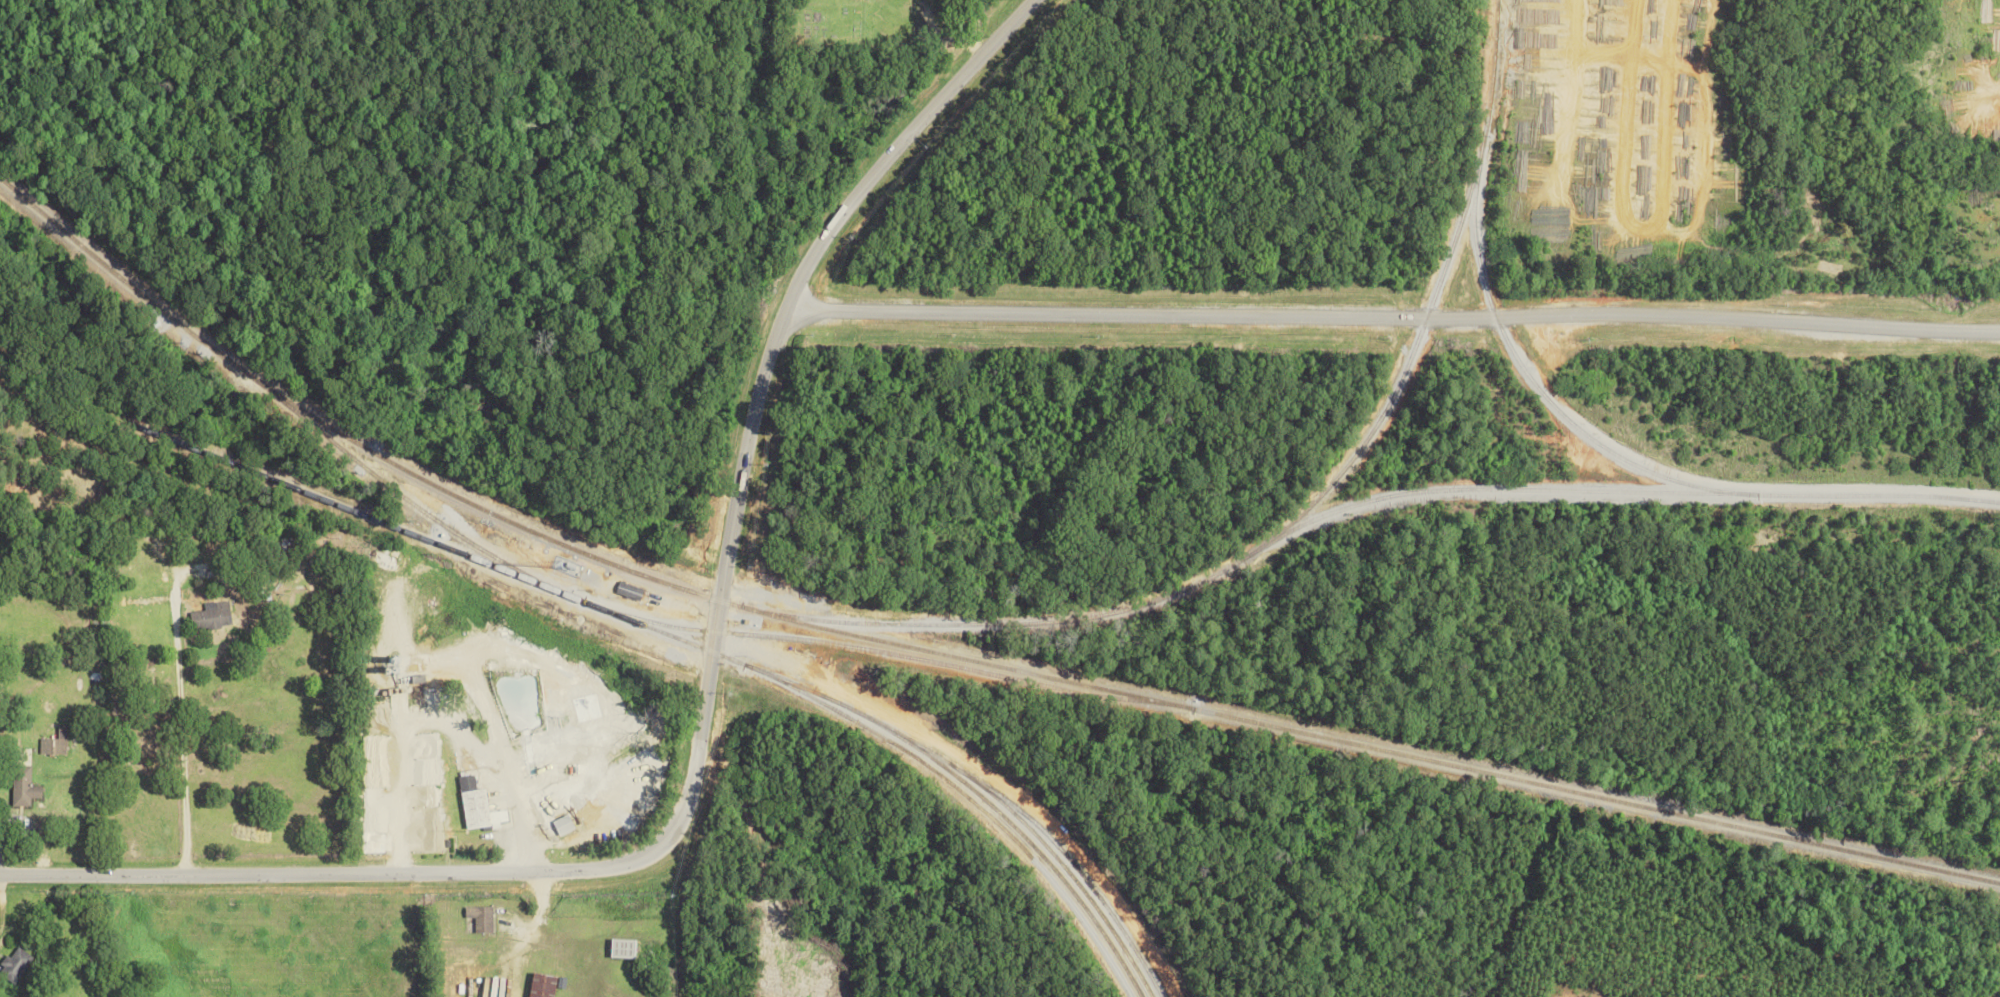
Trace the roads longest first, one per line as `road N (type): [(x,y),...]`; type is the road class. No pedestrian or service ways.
road 1 (residential): [(1043,0),(856,203),(793,305),(738,510),(691,800),(662,845),(608,869),(0,875)]
road 2 (residential): [(1999,331),(1616,313),(1429,318),(793,305)]

